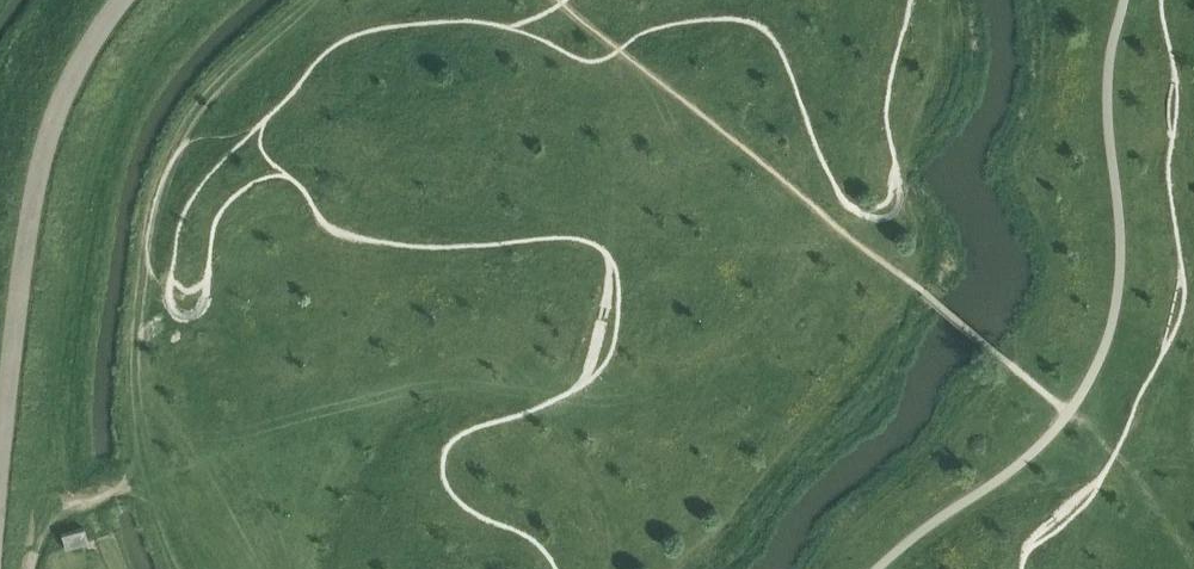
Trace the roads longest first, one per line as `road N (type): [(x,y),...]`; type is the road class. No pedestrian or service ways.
road 1 (unclassified): [(0,469),(23,265),(51,127),(123,0)]

